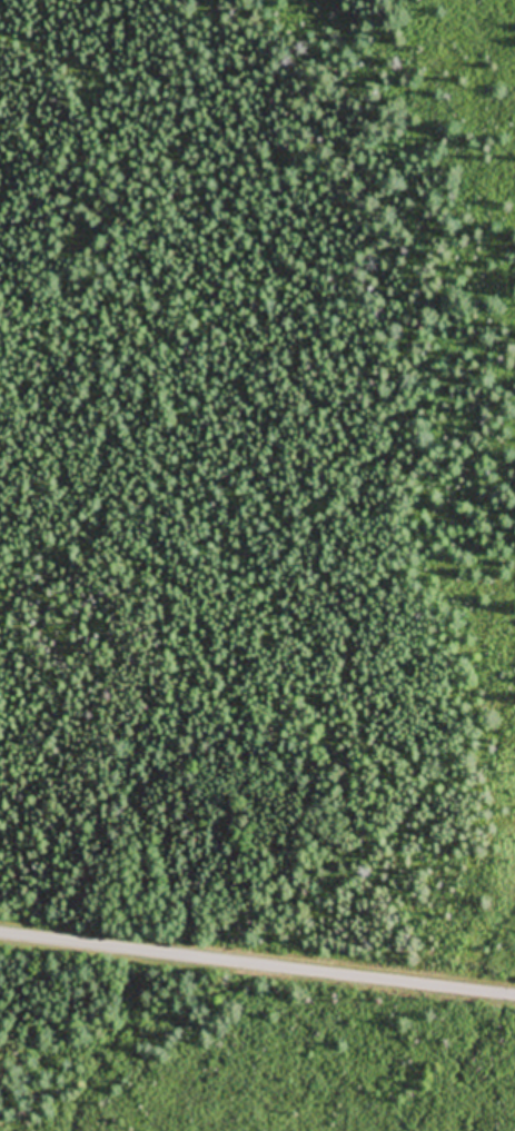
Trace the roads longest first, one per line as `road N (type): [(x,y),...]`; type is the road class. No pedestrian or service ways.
road 1 (residential): [(514,987),(0,928)]

